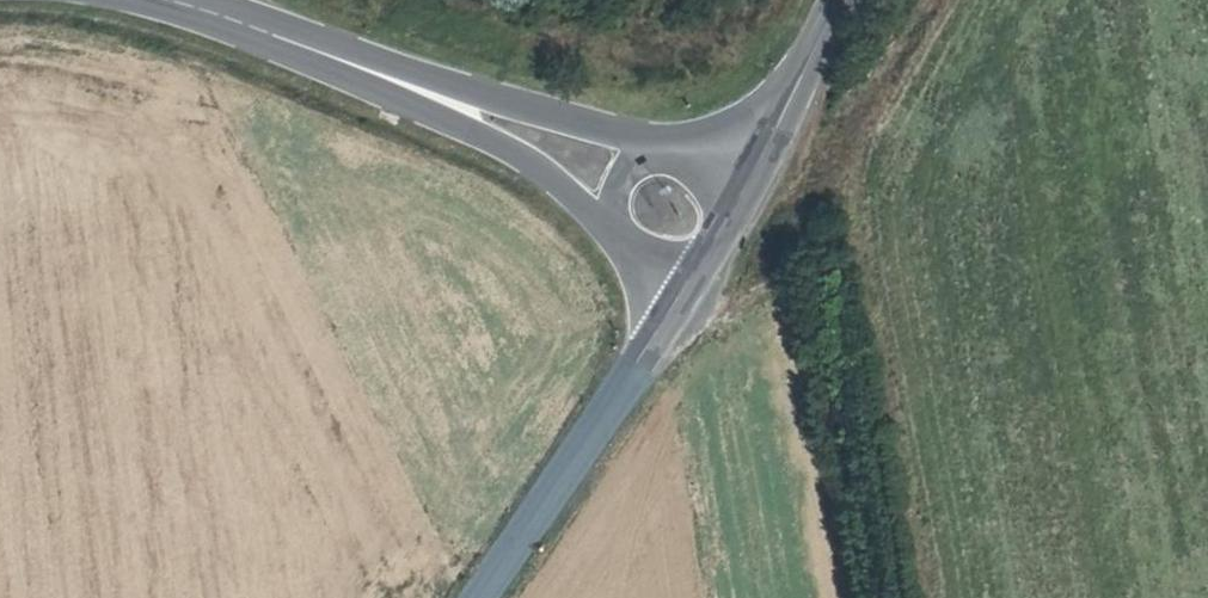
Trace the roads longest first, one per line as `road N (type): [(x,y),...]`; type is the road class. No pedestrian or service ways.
road 1 (track): [(671,317),(714,316),(763,292),(938,0)]
road 2 (secondary): [(485,597),(671,317)]
road 3 (tertiary): [(155,0),(468,115)]
road 4 (secondary): [(764,164),(844,0)]
road 5 (secondary): [(671,317),(764,164)]
road 6 (tertiary): [(468,115),(604,229)]
road 7 (tertiary): [(642,148),(468,115)]
road 8 (tertiary): [(764,164),(642,148)]

